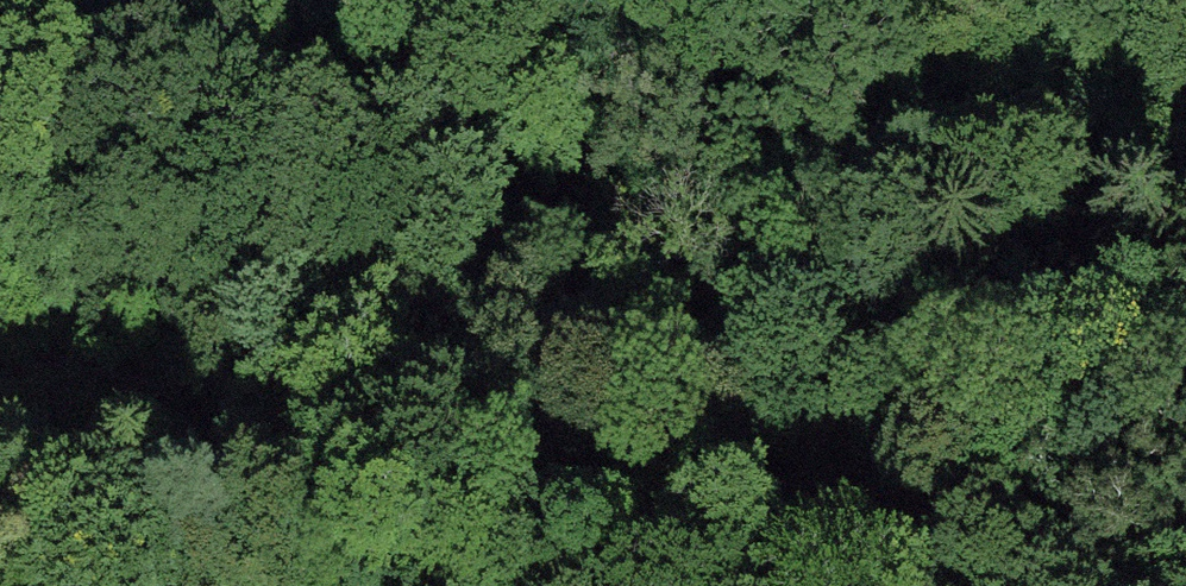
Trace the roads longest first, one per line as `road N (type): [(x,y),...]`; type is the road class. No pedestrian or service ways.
road 1 (track): [(1185,160),(554,159),(273,117),(0,52)]
road 2 (track): [(0,368),(205,403),(462,478),(706,522),(914,529),(945,540),(963,585)]

